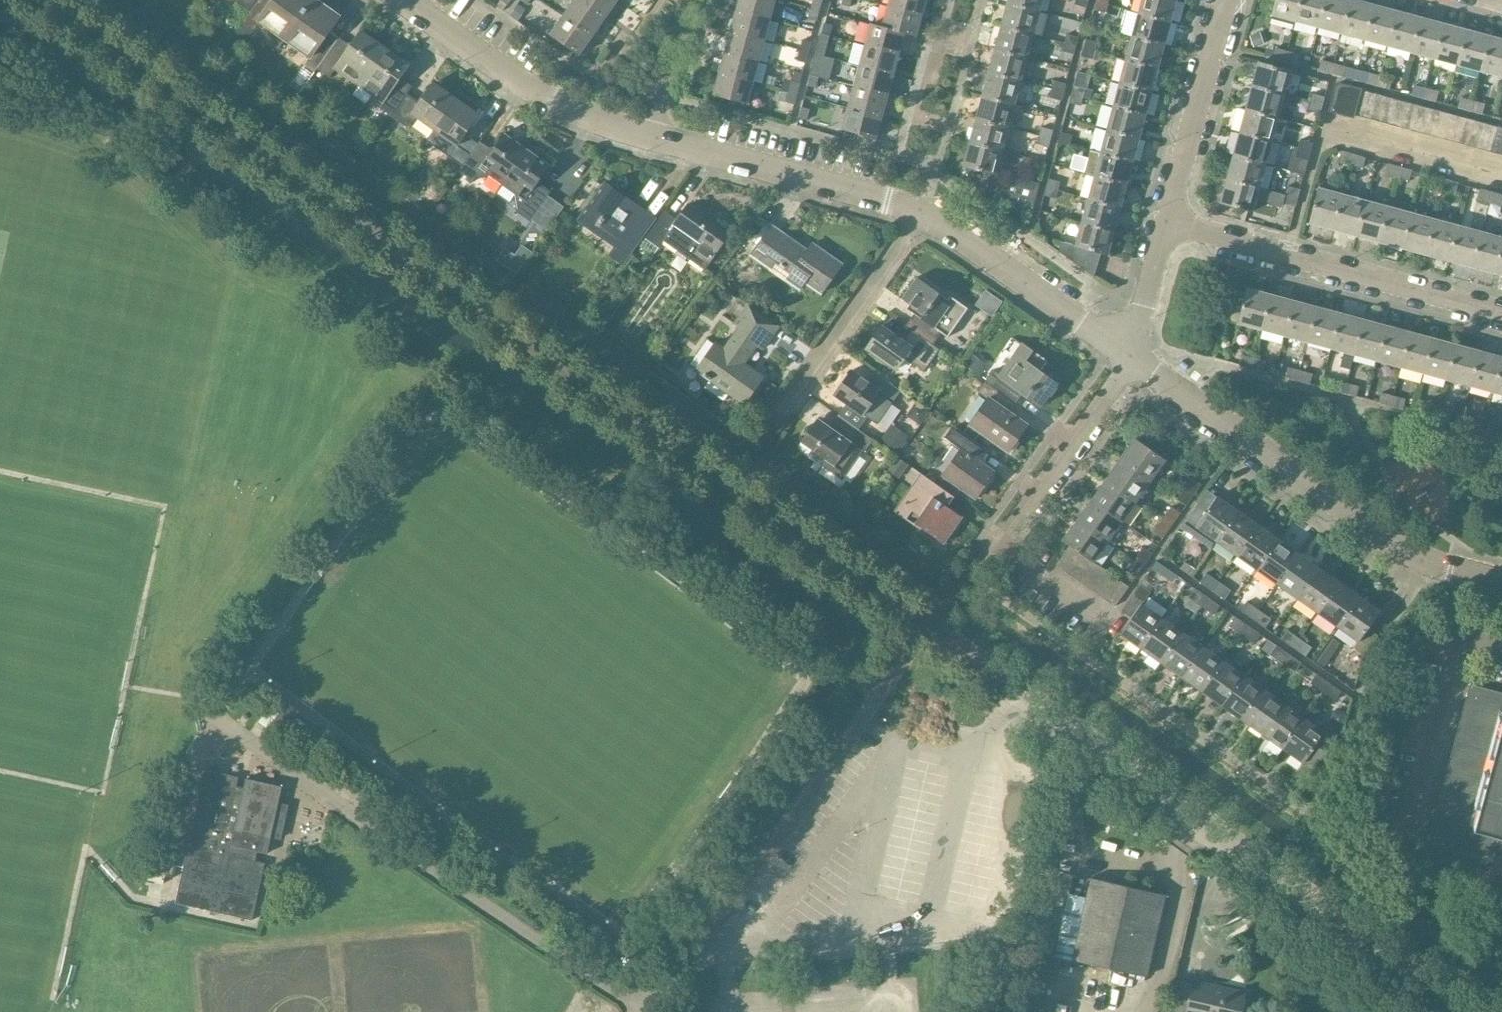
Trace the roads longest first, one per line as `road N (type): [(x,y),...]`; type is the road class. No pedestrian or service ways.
road 1 (unclassified): [(1455,1011),(1023,703)]
road 2 (residential): [(1501,584),(1410,553),(1133,358)]
road 3 (residential): [(1501,658),(1459,648),(1406,852),(1501,878)]
road 4 (residential): [(1501,311),(1164,221)]
road 5 (residential): [(650,137),(546,99),(404,0)]
road 6 (residential): [(921,212),(650,137)]
road 7 (residential): [(1133,358),(921,212)]
road 8 (residential): [(776,421),(921,212)]
road 9 (residential): [(996,548),(1133,358)]
road 10 (residential): [(1164,221),(1227,0)]
road 11 (residential): [(650,137),(684,0)]
road 12 (residential): [(1133,358),(1164,221)]

